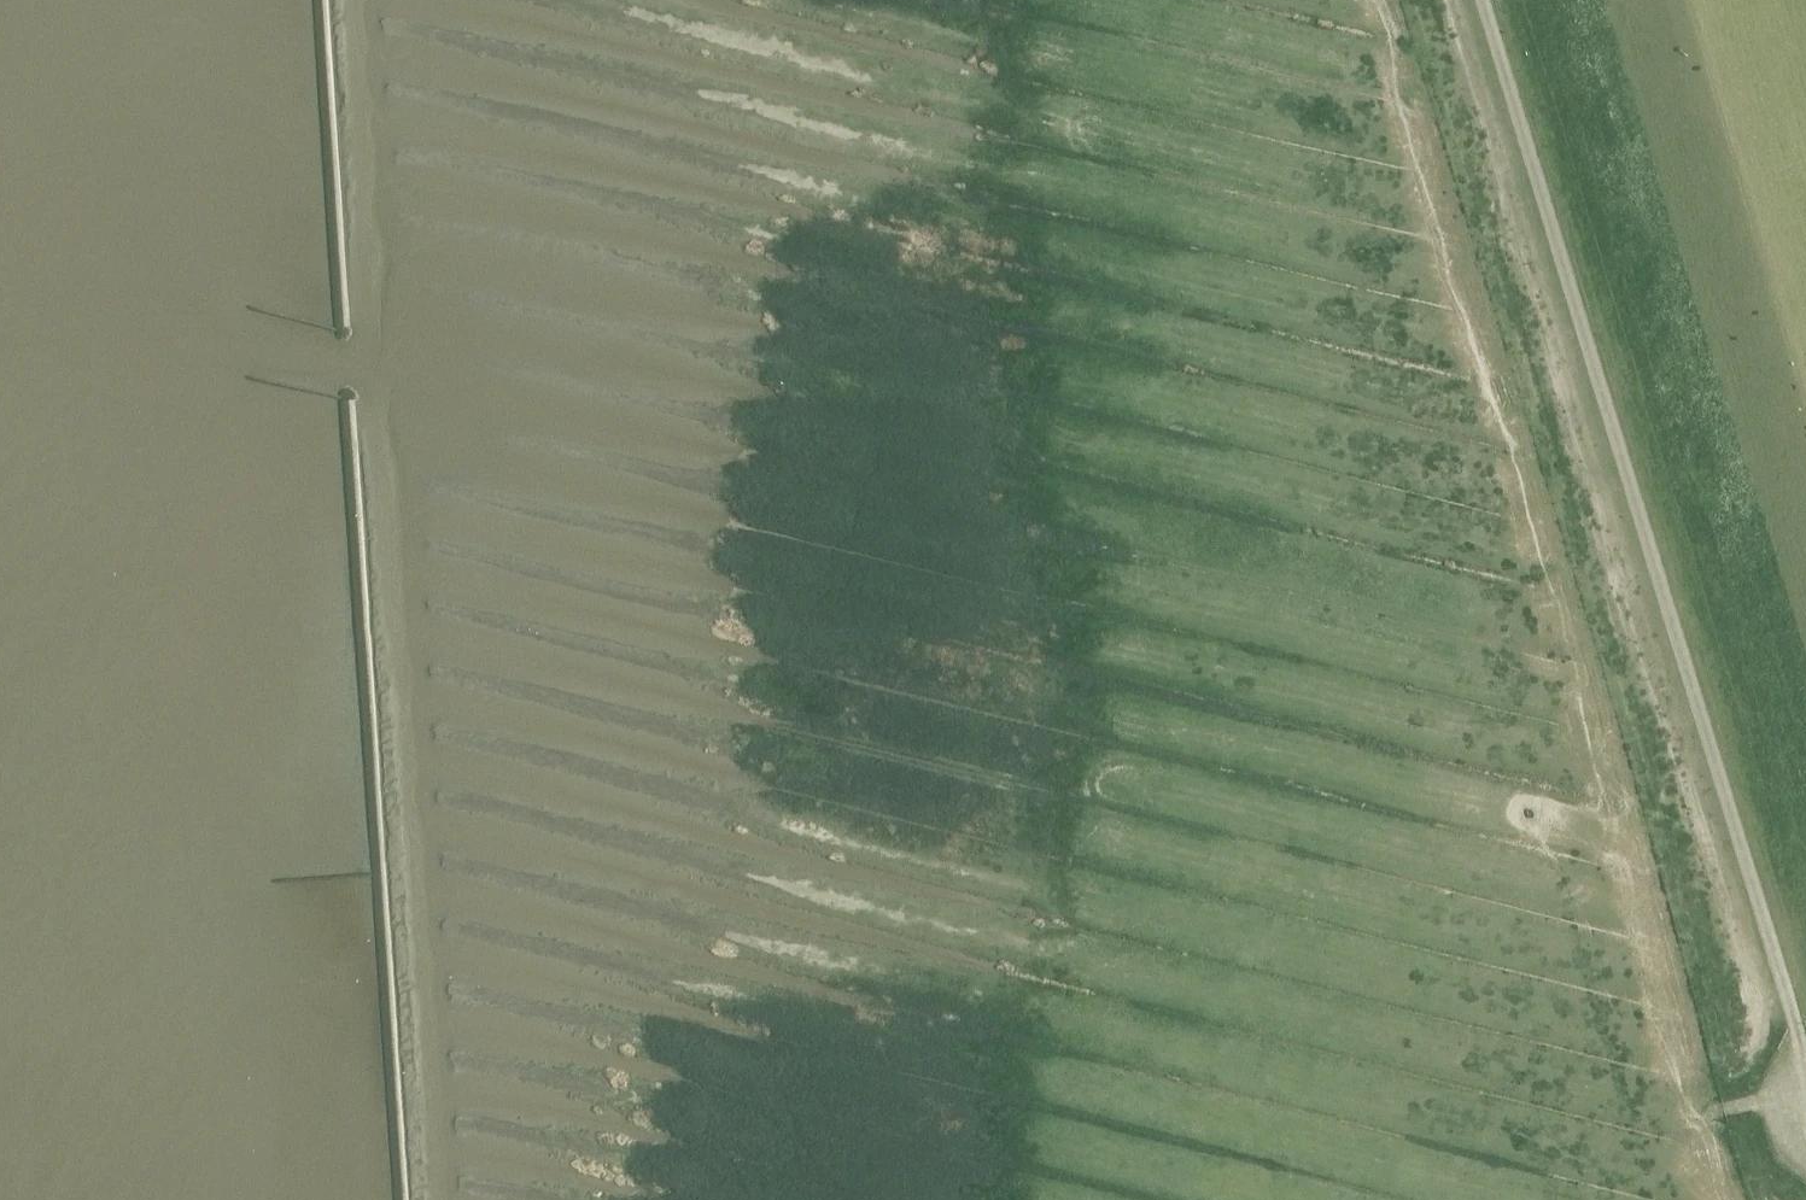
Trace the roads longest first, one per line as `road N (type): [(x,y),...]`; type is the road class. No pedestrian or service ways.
road 1 (track): [(1805,1082),(1797,1024),(1485,0)]

